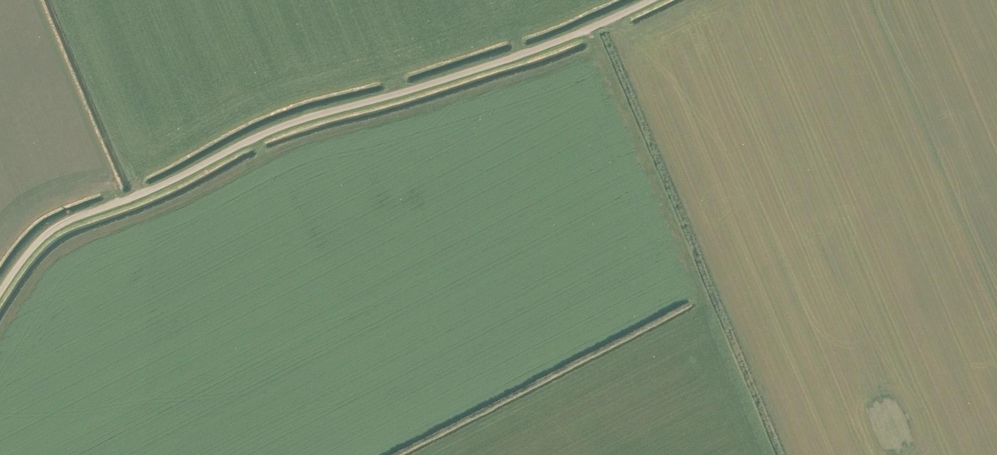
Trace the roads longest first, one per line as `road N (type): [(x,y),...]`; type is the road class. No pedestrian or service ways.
road 1 (unclassified): [(0,290),(43,236),(285,123),(532,50),(651,0)]

